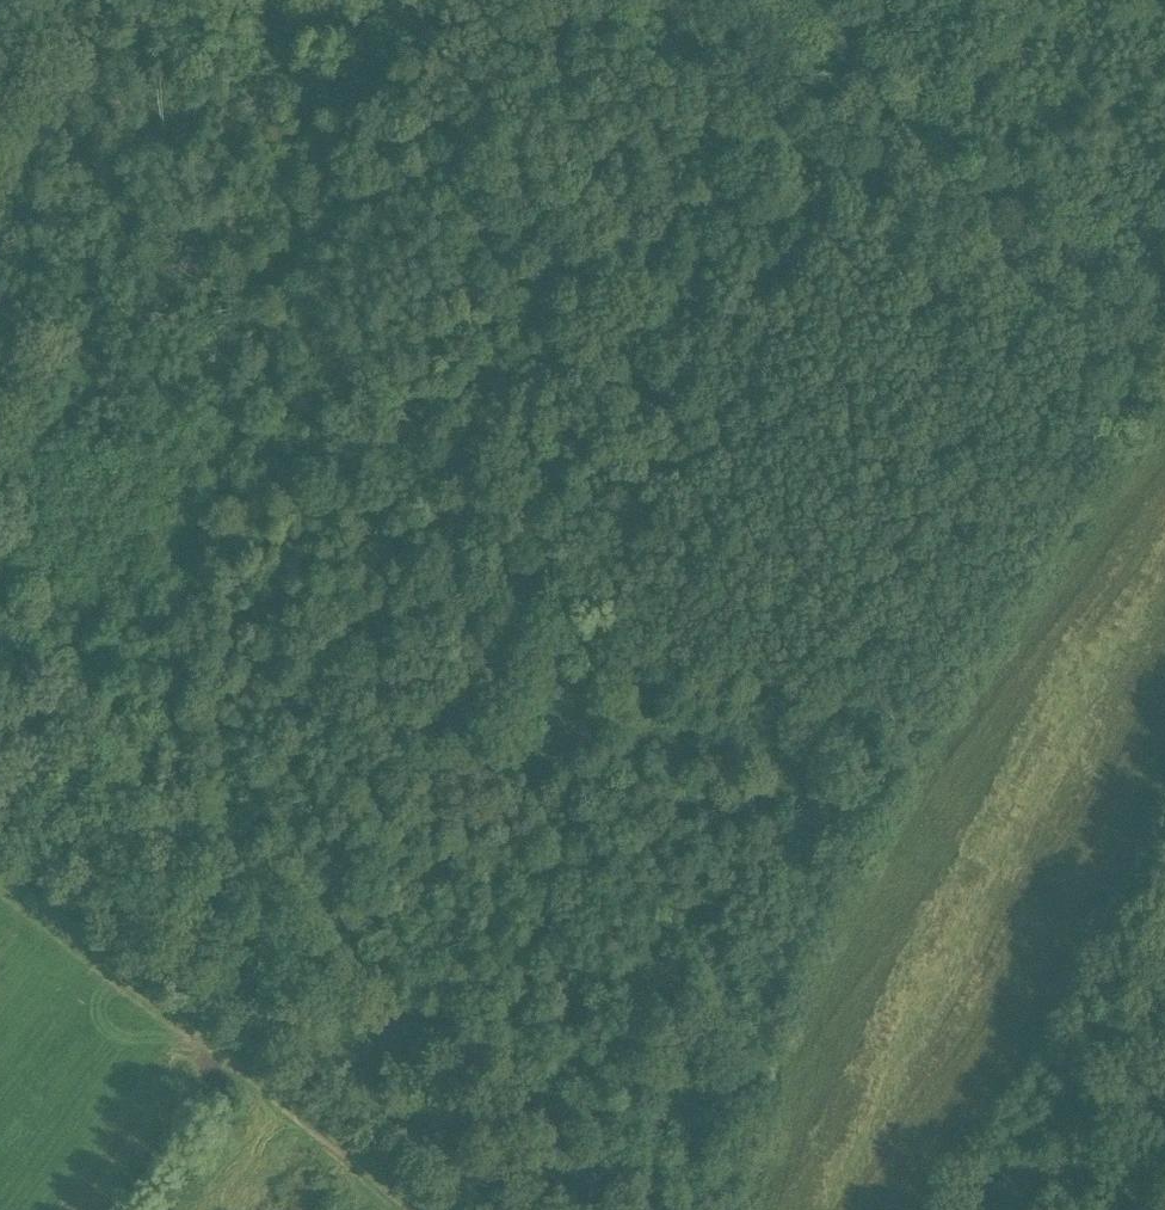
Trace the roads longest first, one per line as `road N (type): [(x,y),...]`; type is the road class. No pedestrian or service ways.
road 1 (track): [(0,889),(418,1209)]
road 2 (track): [(0,119),(93,0)]

